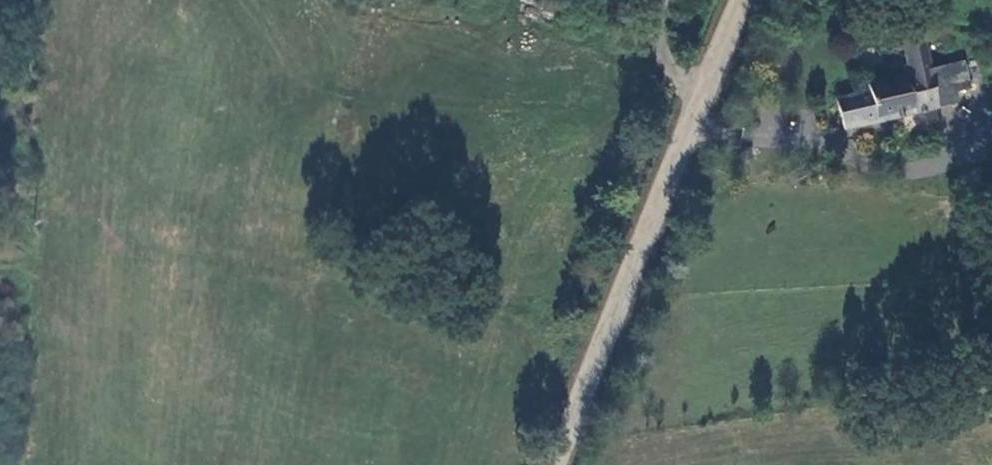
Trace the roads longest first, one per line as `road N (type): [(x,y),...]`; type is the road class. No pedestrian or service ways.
road 1 (tertiary): [(741,0),(556,464)]

